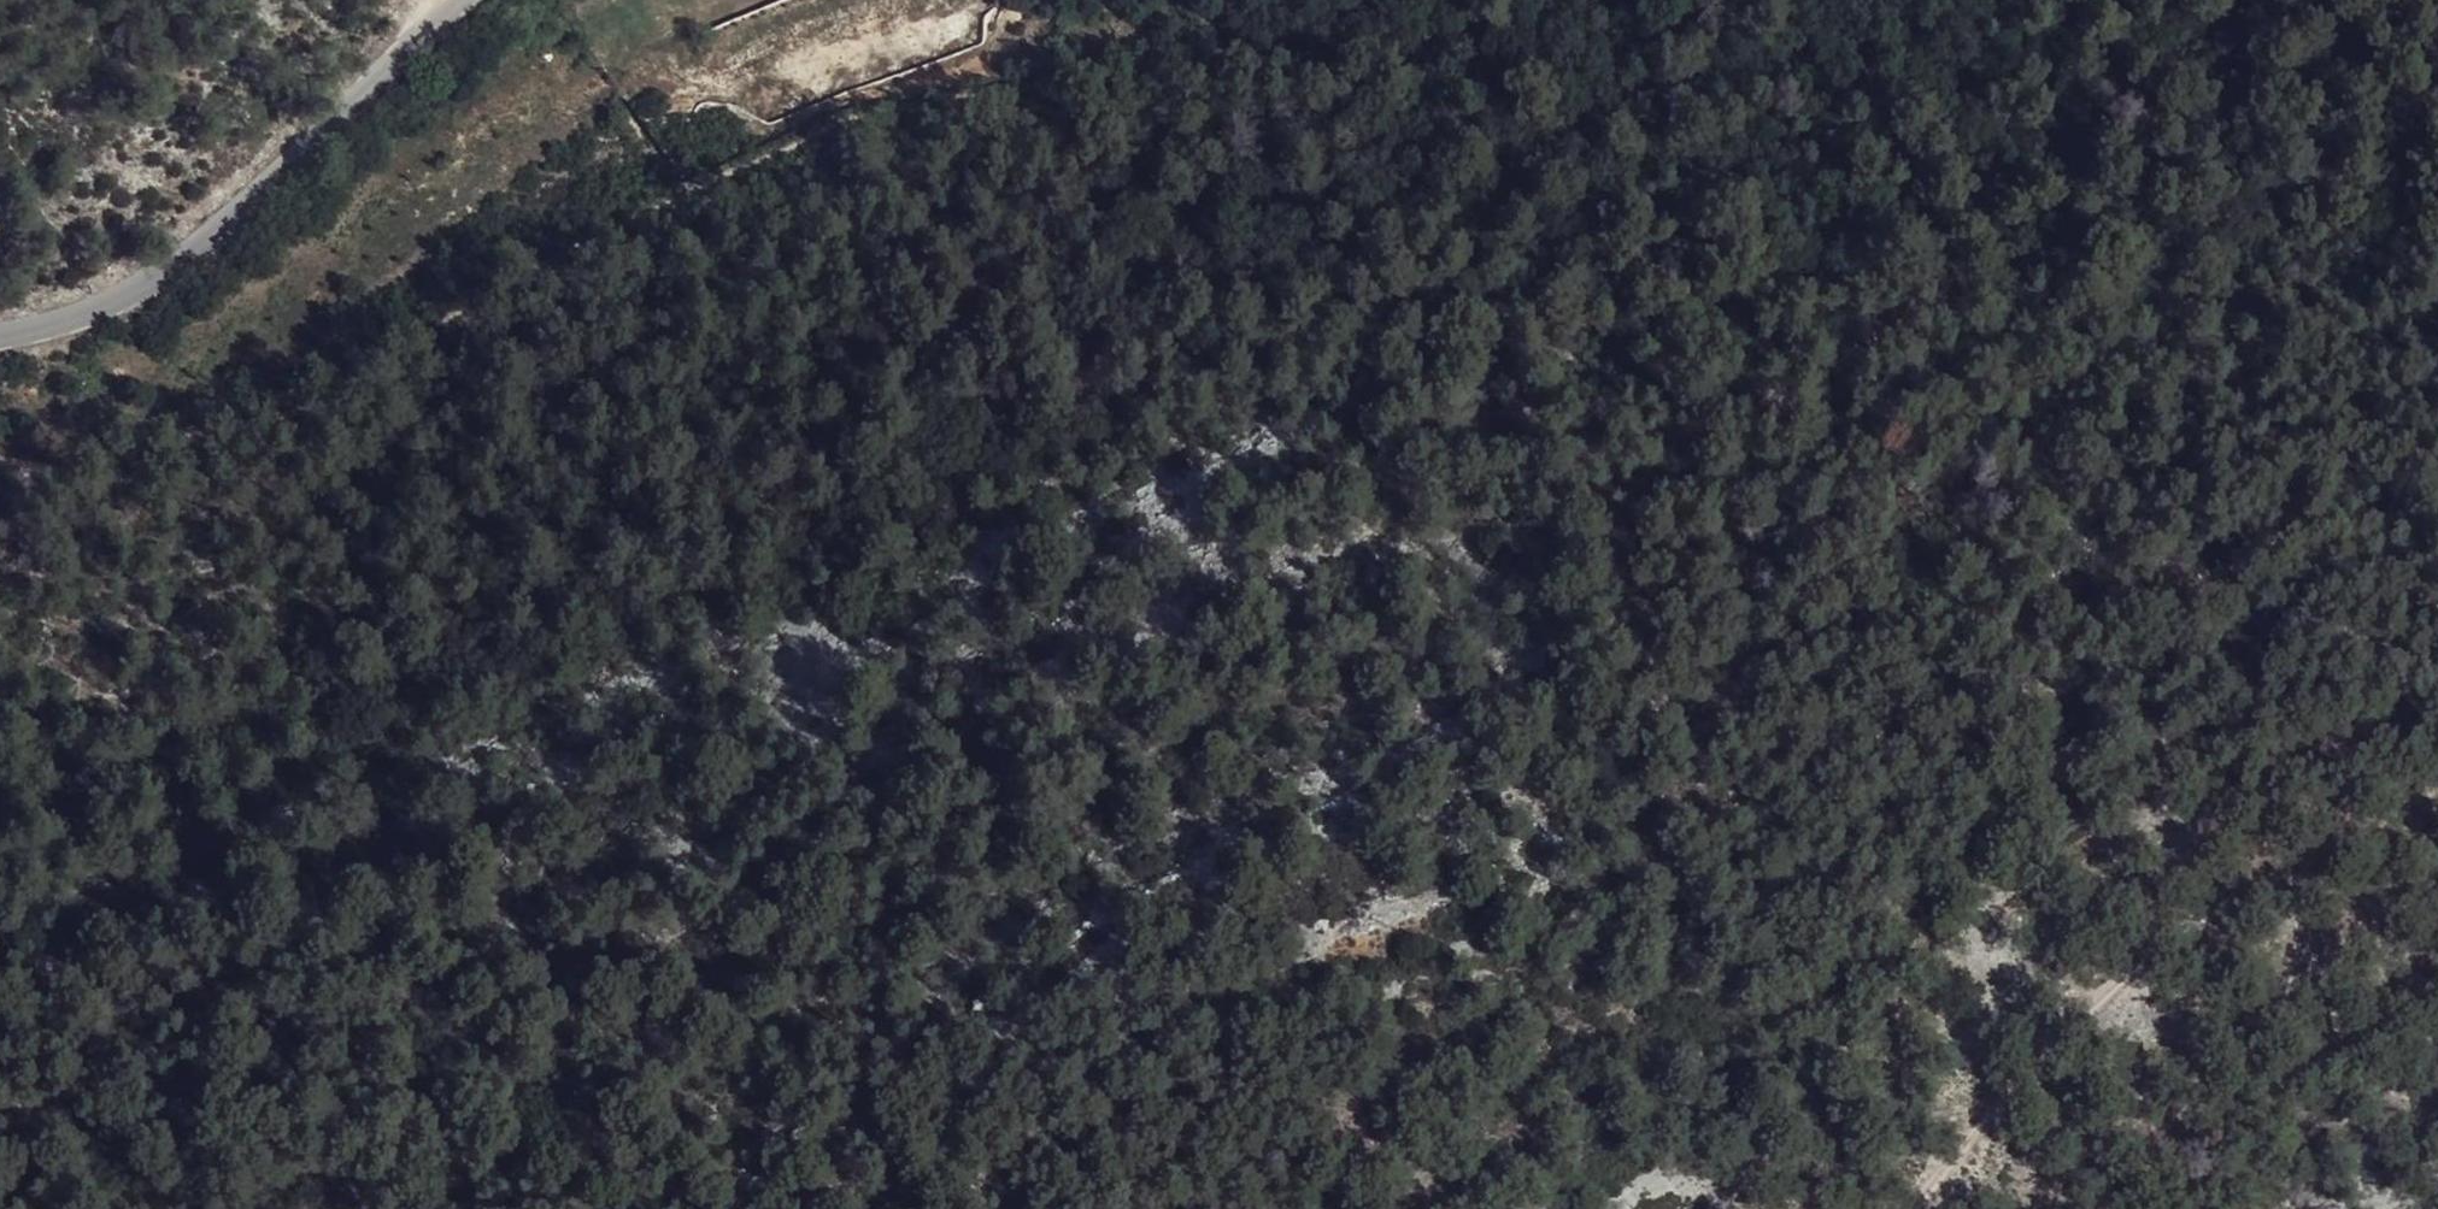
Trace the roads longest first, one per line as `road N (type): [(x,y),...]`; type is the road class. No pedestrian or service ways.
road 1 (track): [(1927,1208),(2148,980),(2228,919),(2437,832)]
road 2 (tertiary): [(480,0),(208,249),(78,315),(0,327)]

